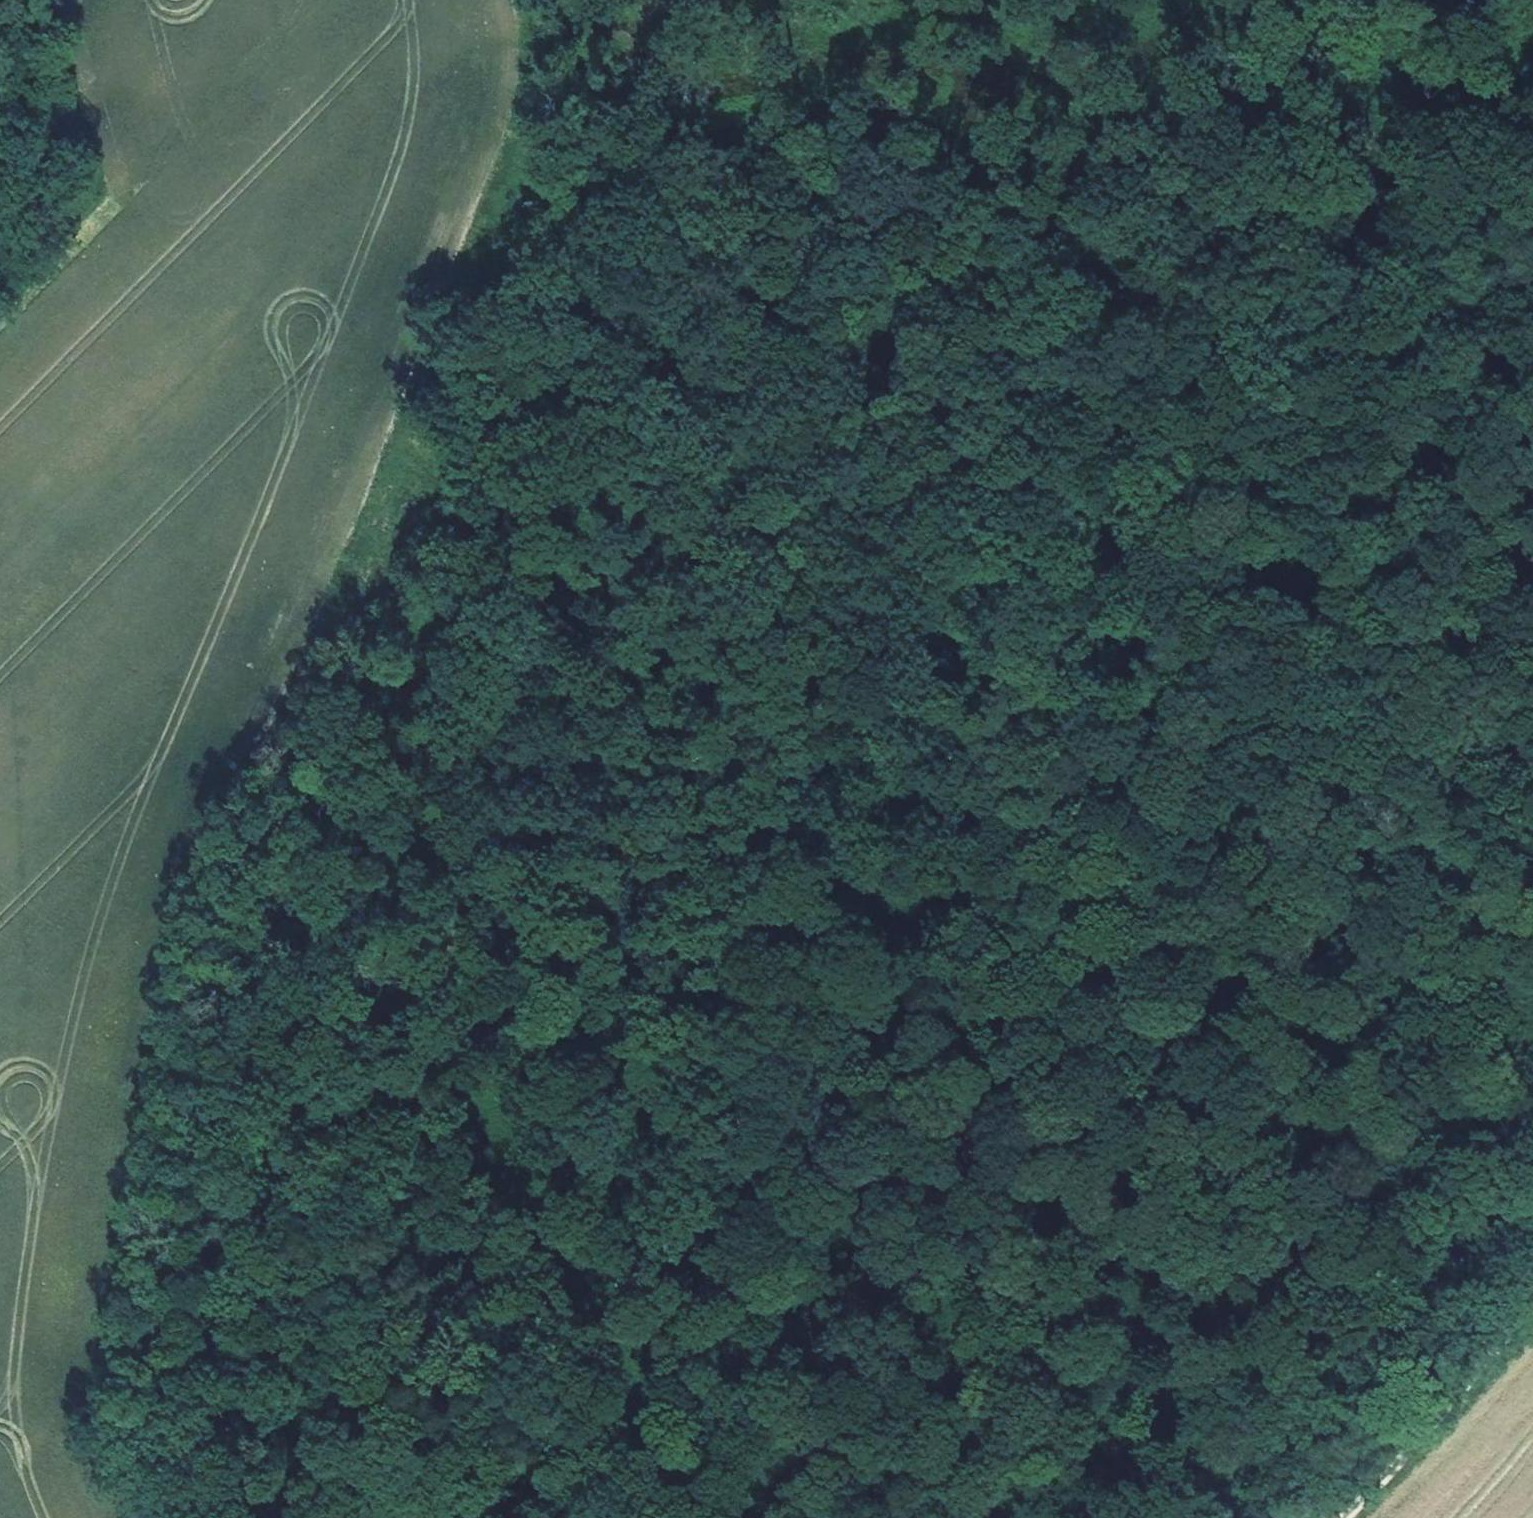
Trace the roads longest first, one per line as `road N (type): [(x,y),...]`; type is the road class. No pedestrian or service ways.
road 1 (track): [(1343,1517),(1532,1297)]

